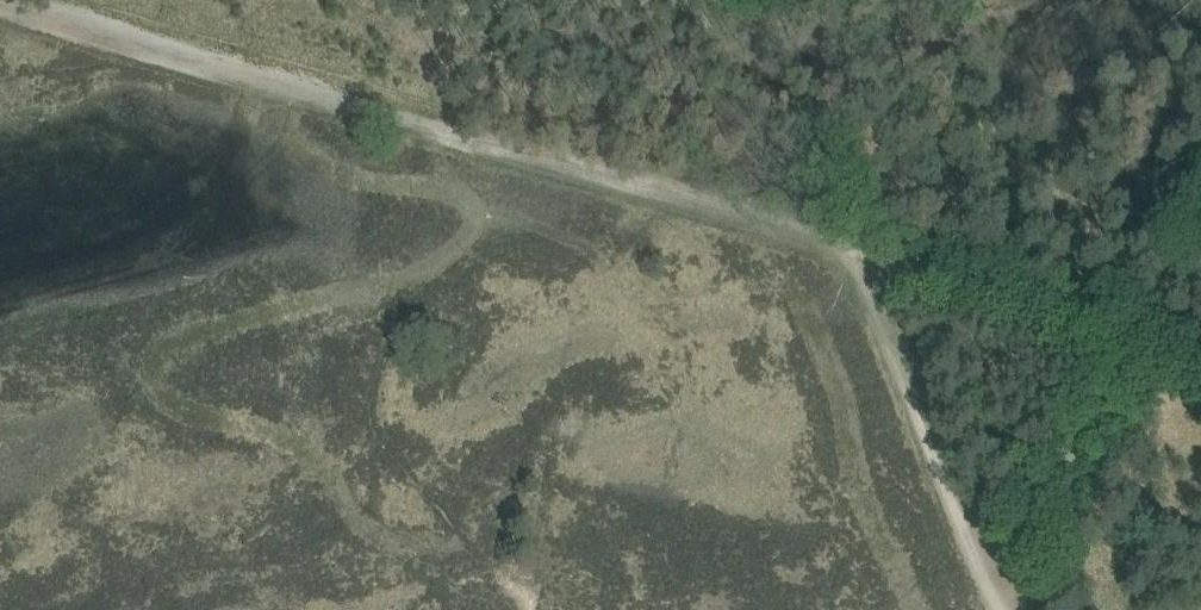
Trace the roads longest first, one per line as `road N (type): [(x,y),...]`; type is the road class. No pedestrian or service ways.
road 1 (track): [(0,11),(857,255)]
road 2 (track): [(857,255),(1144,329),(1200,210)]
road 3 (track): [(997,601),(863,288),(857,255)]

